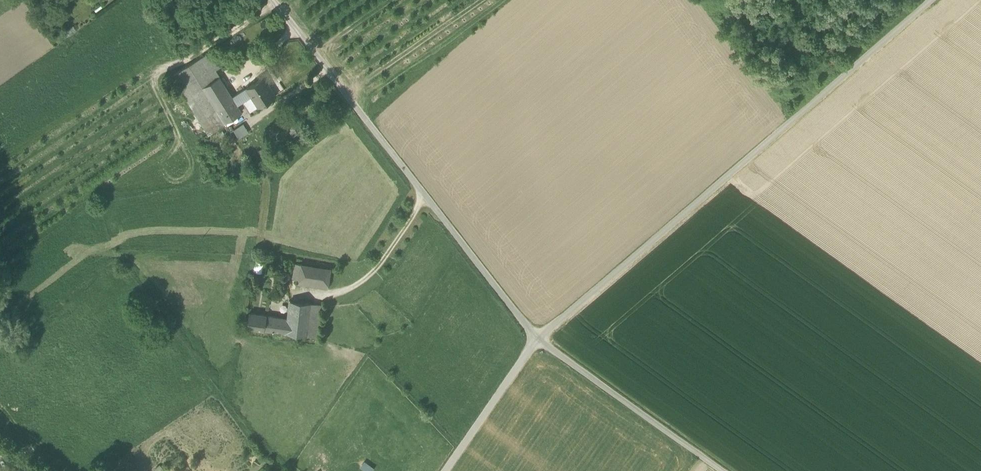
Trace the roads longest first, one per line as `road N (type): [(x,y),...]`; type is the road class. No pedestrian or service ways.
road 1 (track): [(720,470),(535,340),(930,0)]
road 2 (residential): [(427,197),(272,0)]
road 3 (unclassified): [(295,293),(345,301),(427,197)]
road 4 (residential): [(535,340),(427,197)]
road 5 (unclassified): [(535,340),(444,470)]

